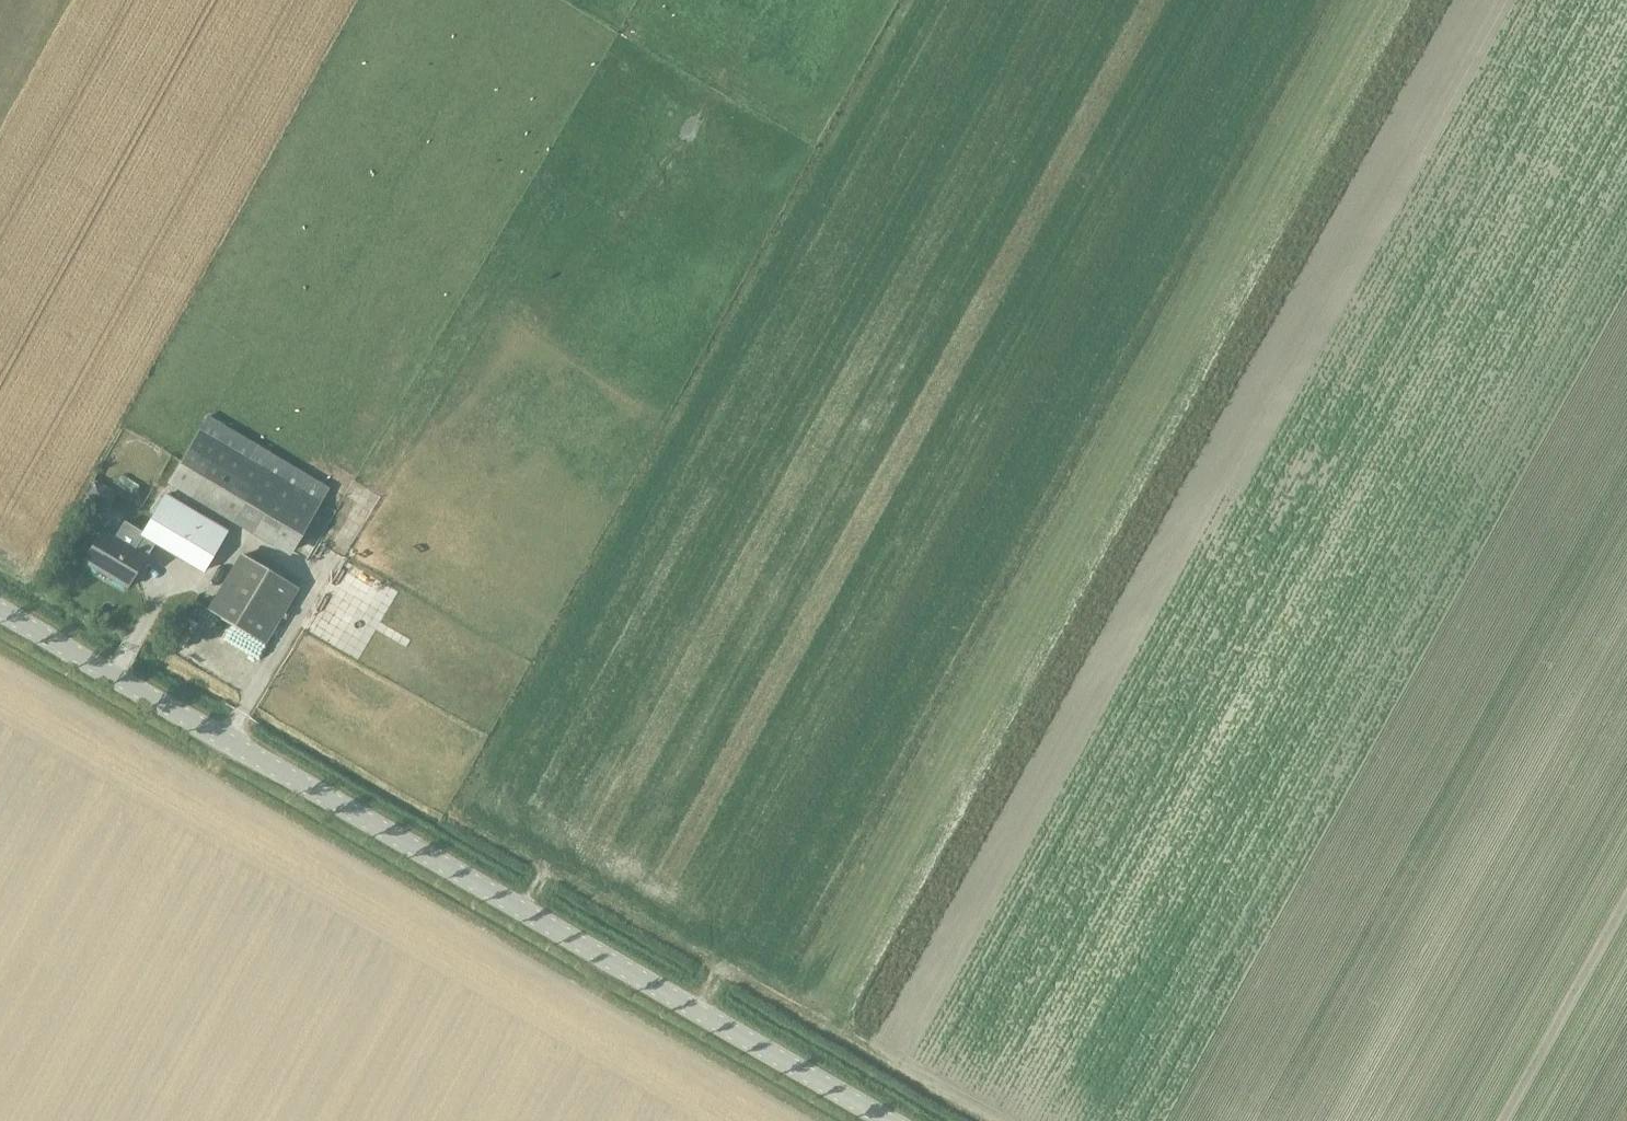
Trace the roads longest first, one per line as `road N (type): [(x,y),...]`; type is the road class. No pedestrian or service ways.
road 1 (unclassified): [(890,1120),(0,612)]

